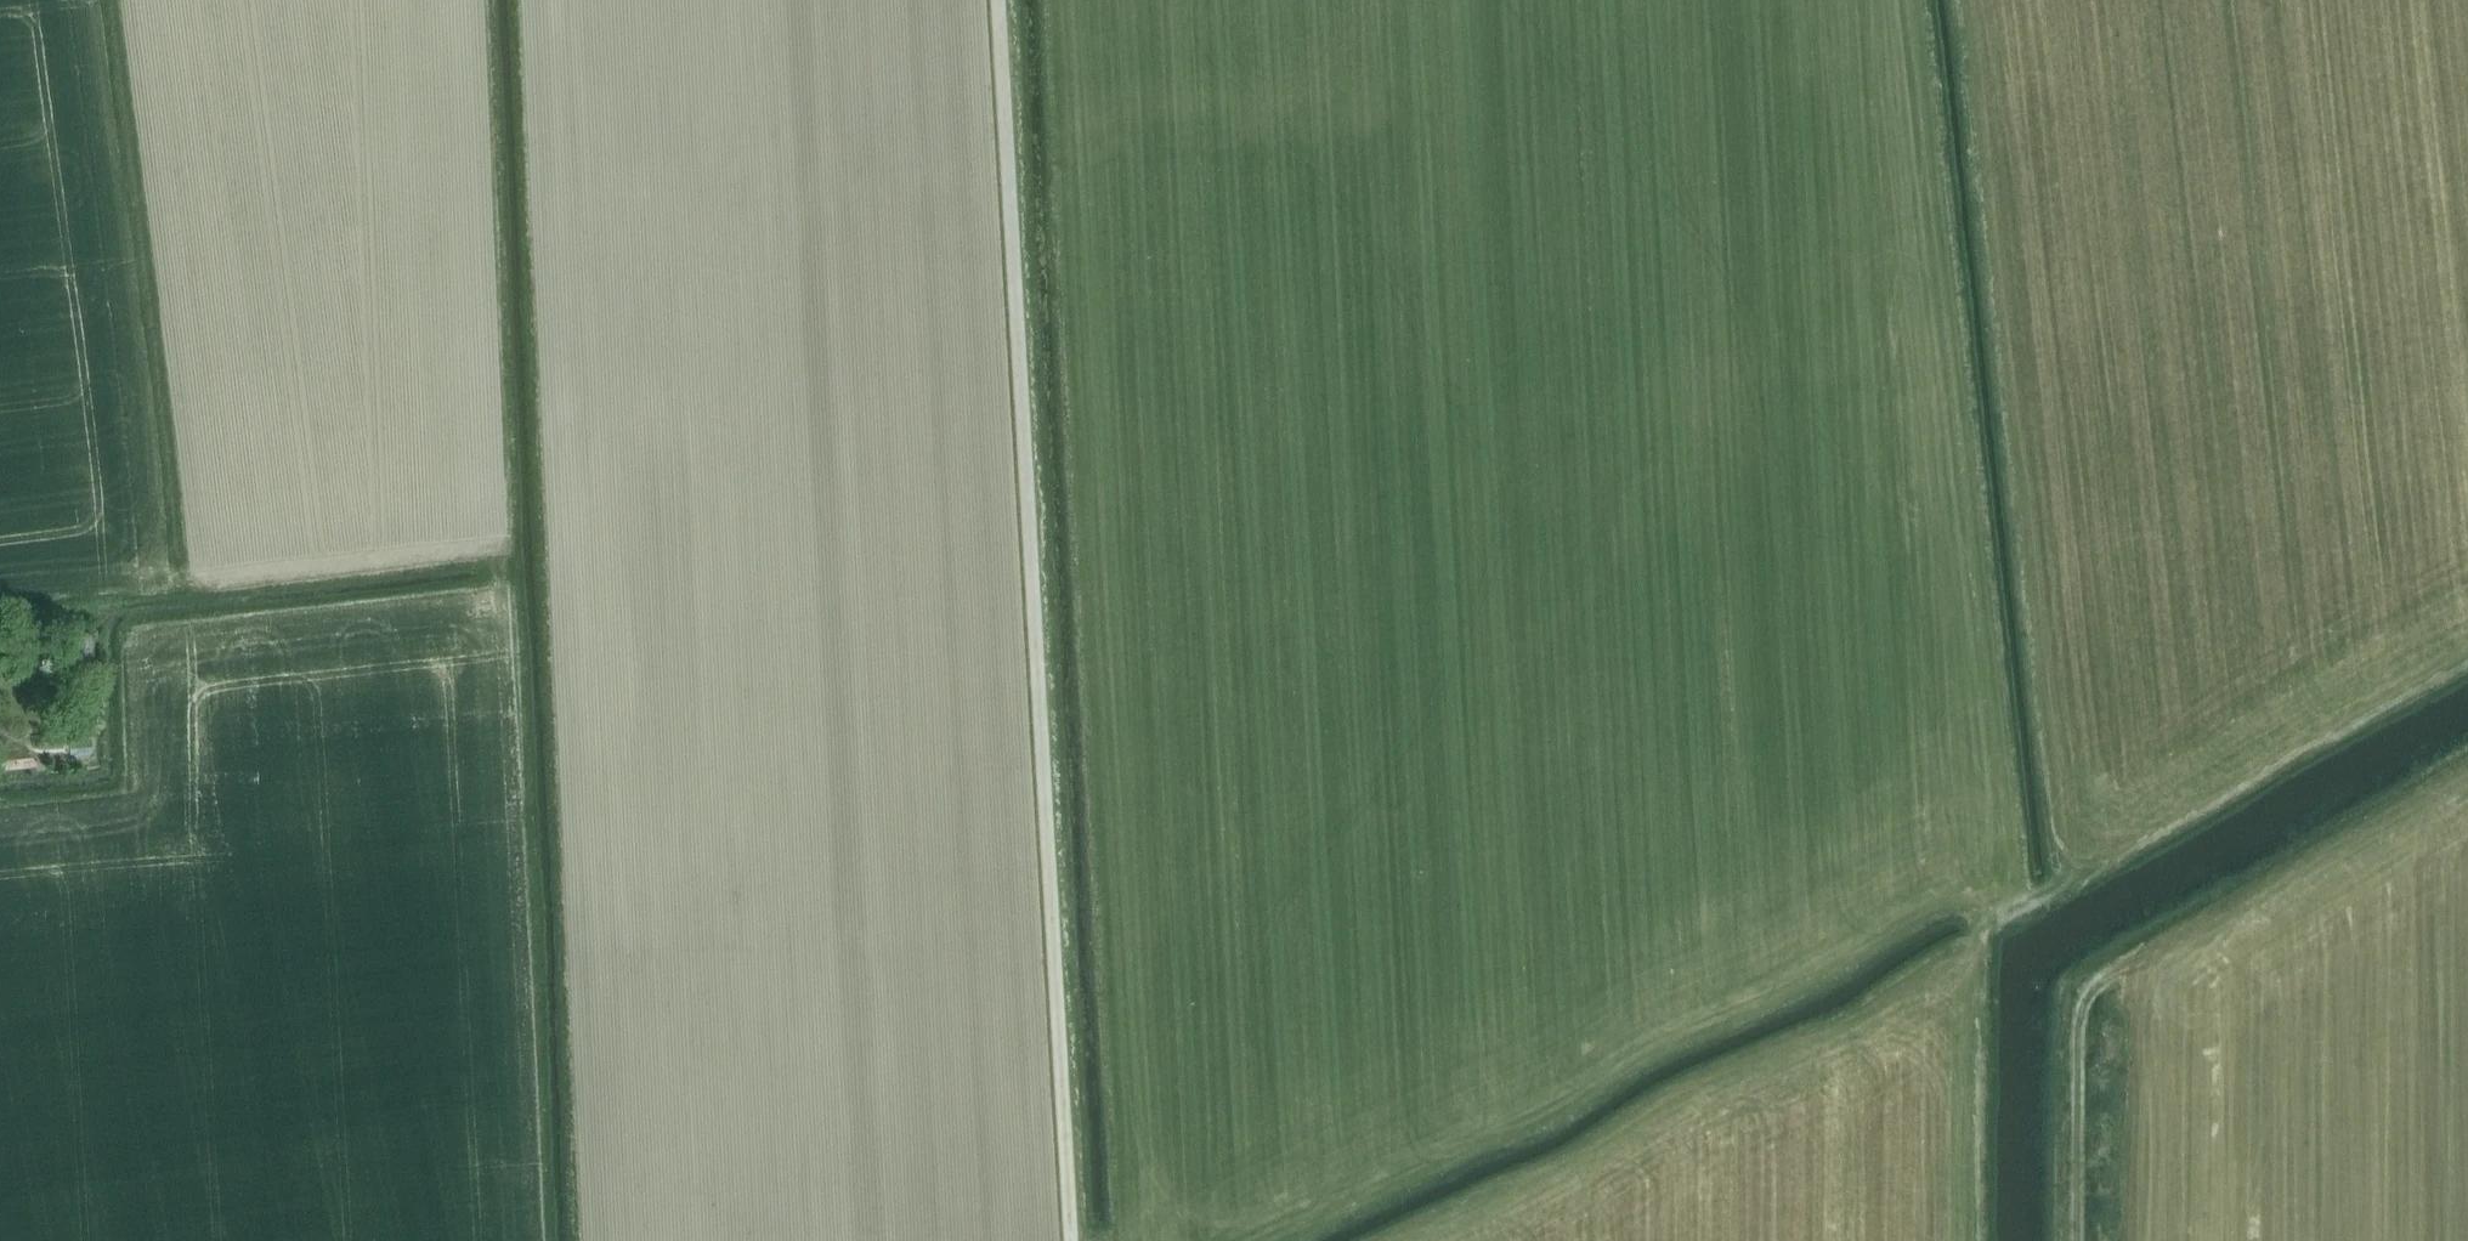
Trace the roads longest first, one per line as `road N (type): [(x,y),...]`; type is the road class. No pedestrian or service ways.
road 1 (track): [(999,0),(1069,1240)]

